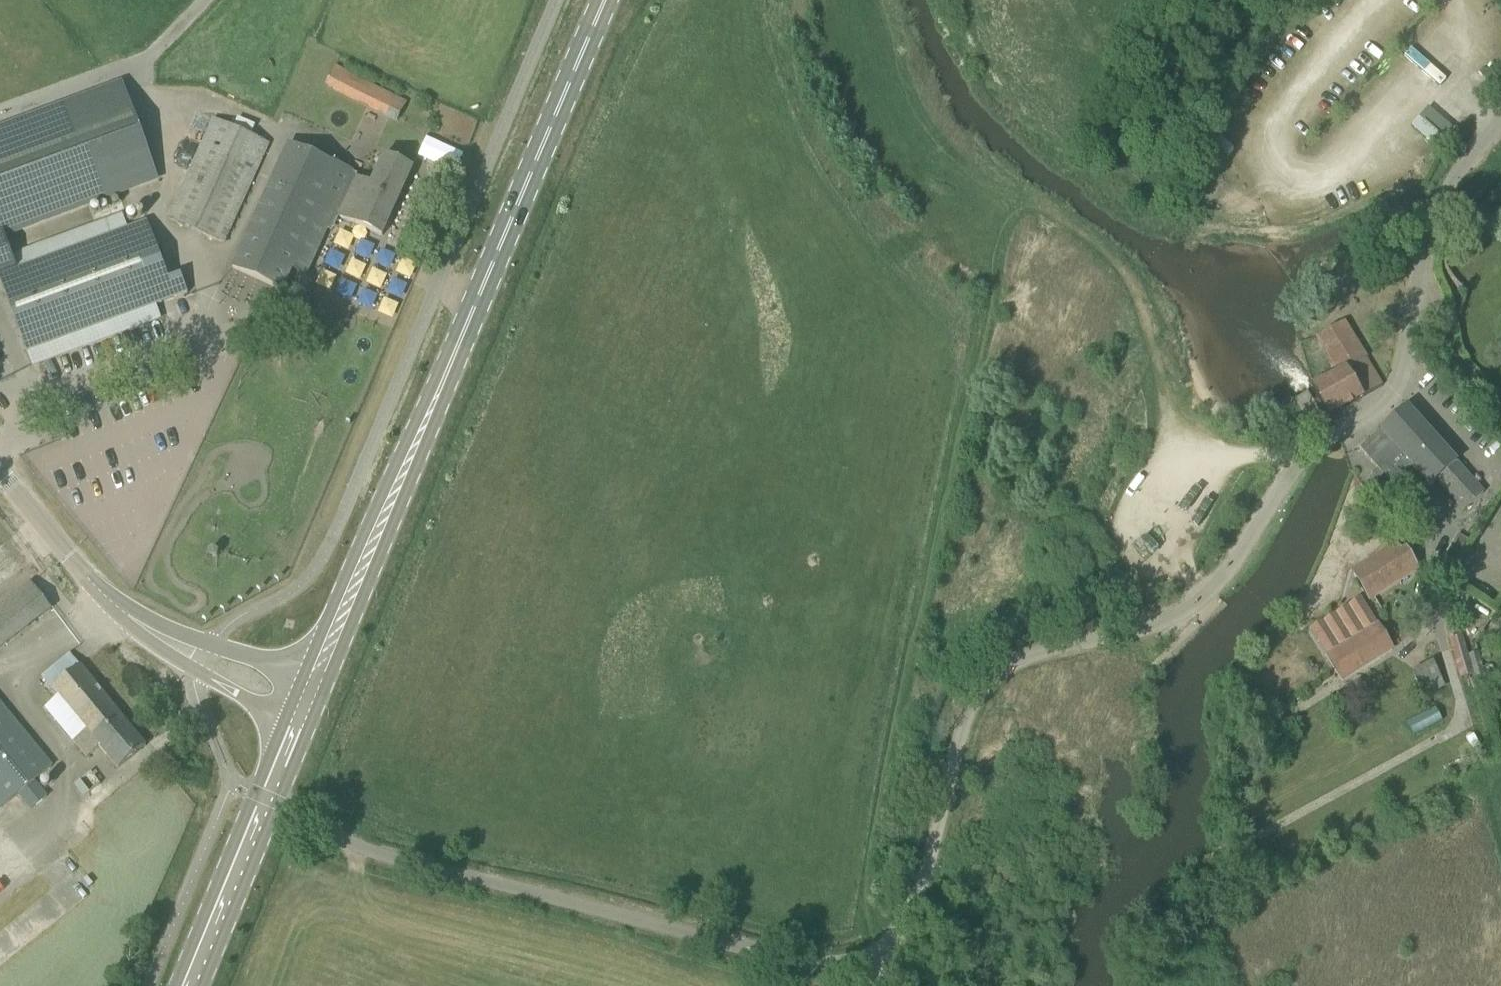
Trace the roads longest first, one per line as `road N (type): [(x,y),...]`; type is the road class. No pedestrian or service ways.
road 1 (unclassified): [(268,801),(357,849),(797,961),(874,958),(915,898),(967,711),(981,688),(1024,656),(1152,626),(1199,599),(1237,561),(1301,459),(1380,400),(1399,366),(1441,197),(1500,121)]
road 2 (track): [(1196,446),(1125,278),(1106,252),(1029,200),(1003,230),(907,656),(864,878),(874,958)]
road 3 (primary): [(315,684),(604,0)]
road 4 (unclassified): [(0,464),(67,558),(116,605),(202,655)]
road 5 (primary): [(191,985),(268,801)]
road 6 (unclassified): [(202,655),(236,690),(301,720)]

